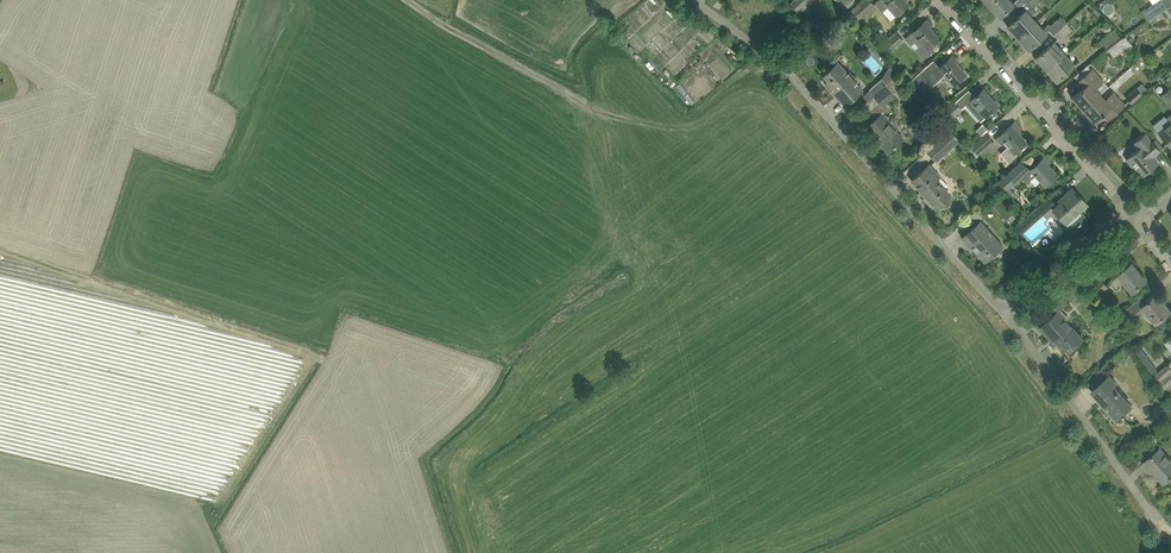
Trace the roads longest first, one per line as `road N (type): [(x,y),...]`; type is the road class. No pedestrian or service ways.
road 1 (residential): [(1005,314),(785,70),(694,0)]
road 2 (residential): [(1127,208),(942,0)]
road 3 (residential): [(1166,533),(1005,314)]
road 4 (residential): [(1005,314),(1127,208)]

